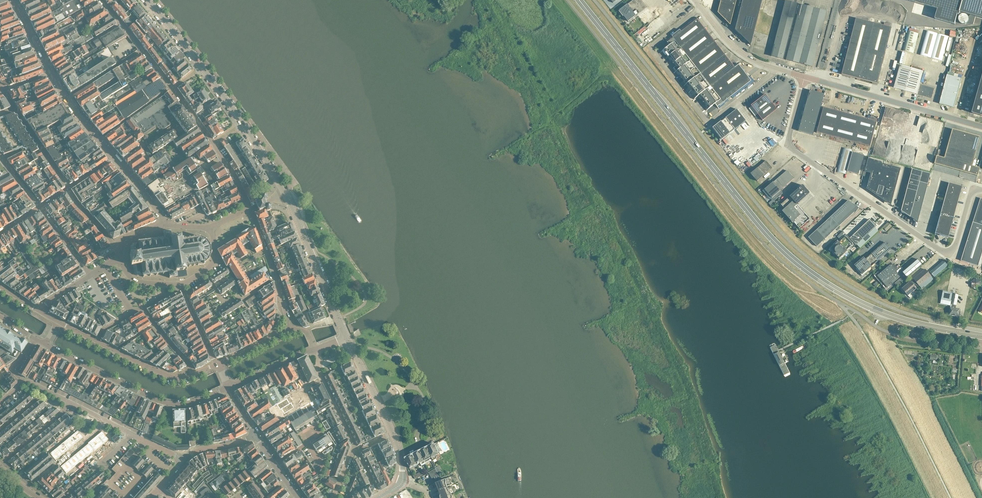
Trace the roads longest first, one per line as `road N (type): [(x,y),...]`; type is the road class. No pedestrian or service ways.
road 1 (secondary): [(981,336),(879,311),(791,257),(580,0)]
road 2 (unclassified): [(981,188),(972,191),(956,246),(946,254),(786,145),(804,76)]
road 3 (residential): [(701,8),(652,48),(708,123),(774,68)]
road 4 (tertiary): [(285,193),(147,0)]
road 5 (unclassified): [(229,387),(193,403),(160,400),(45,344)]
road 6 (residential): [(101,0),(222,158)]
road 7 (residential): [(3,90),(71,195),(121,247)]
road 8 (unclassified): [(981,126),(804,76)]
road 9 (tertiary): [(346,338),(285,193)]
road 10 (residential): [(91,276),(0,156)]
road 11 (residential): [(290,328),(247,211)]

